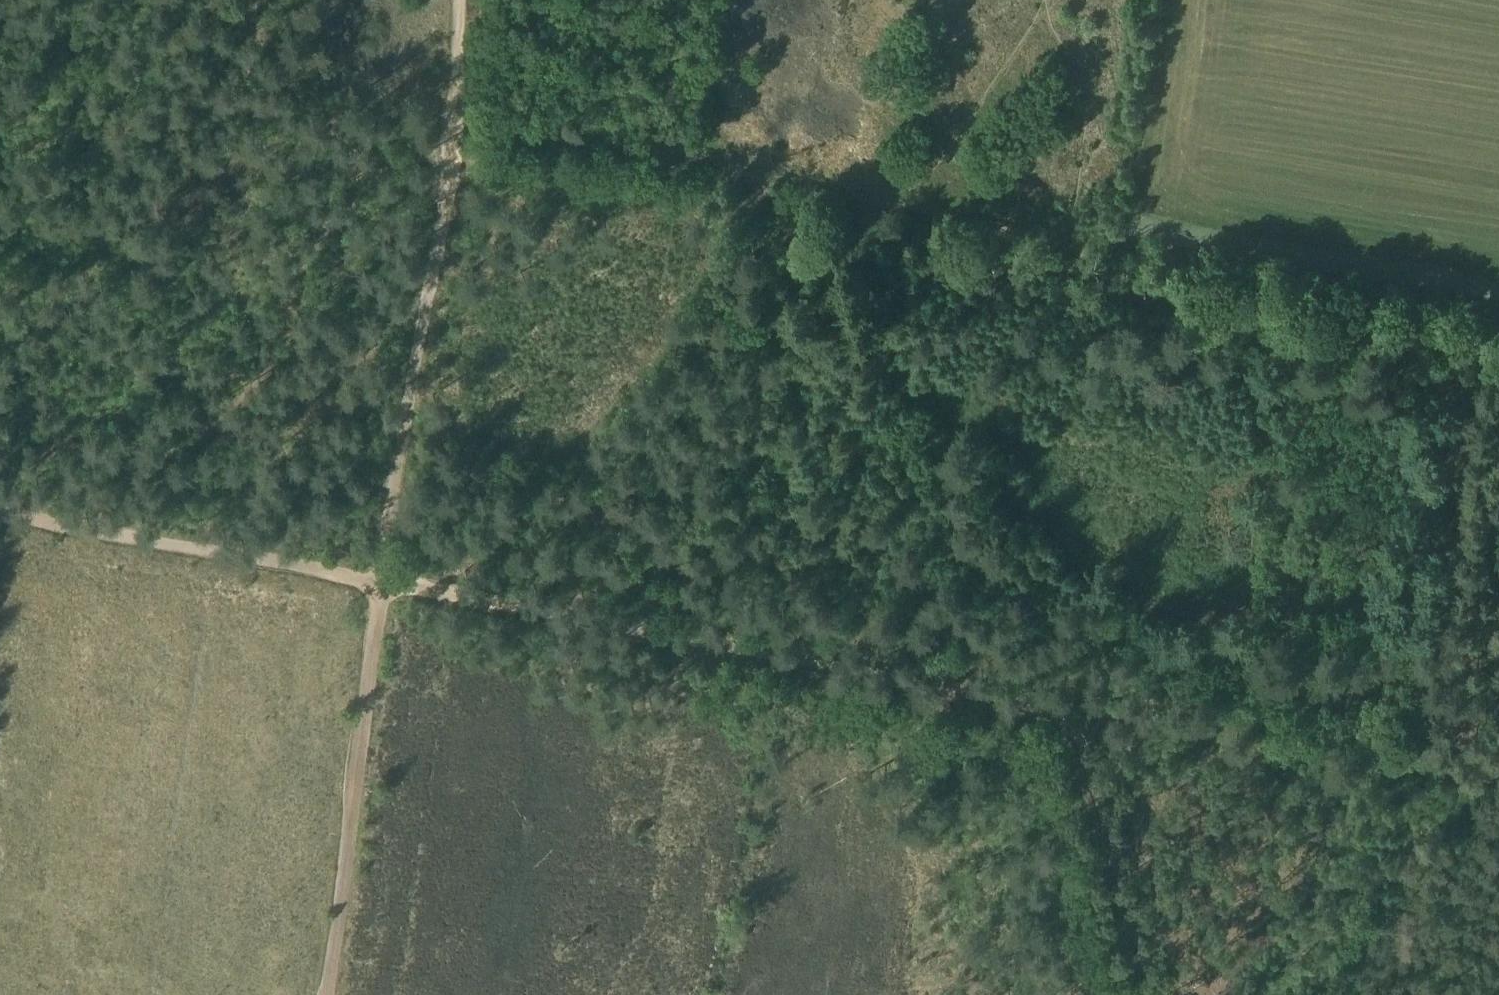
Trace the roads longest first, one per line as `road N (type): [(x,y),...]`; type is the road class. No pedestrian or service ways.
road 1 (track): [(1165,994),(1079,721),(380,586)]
road 2 (track): [(461,0),(458,144),(421,318),(380,586)]
road 3 (track): [(380,586),(326,994)]
road 4 (track): [(0,516),(380,586)]
road 5 (track): [(840,188),(458,144)]

